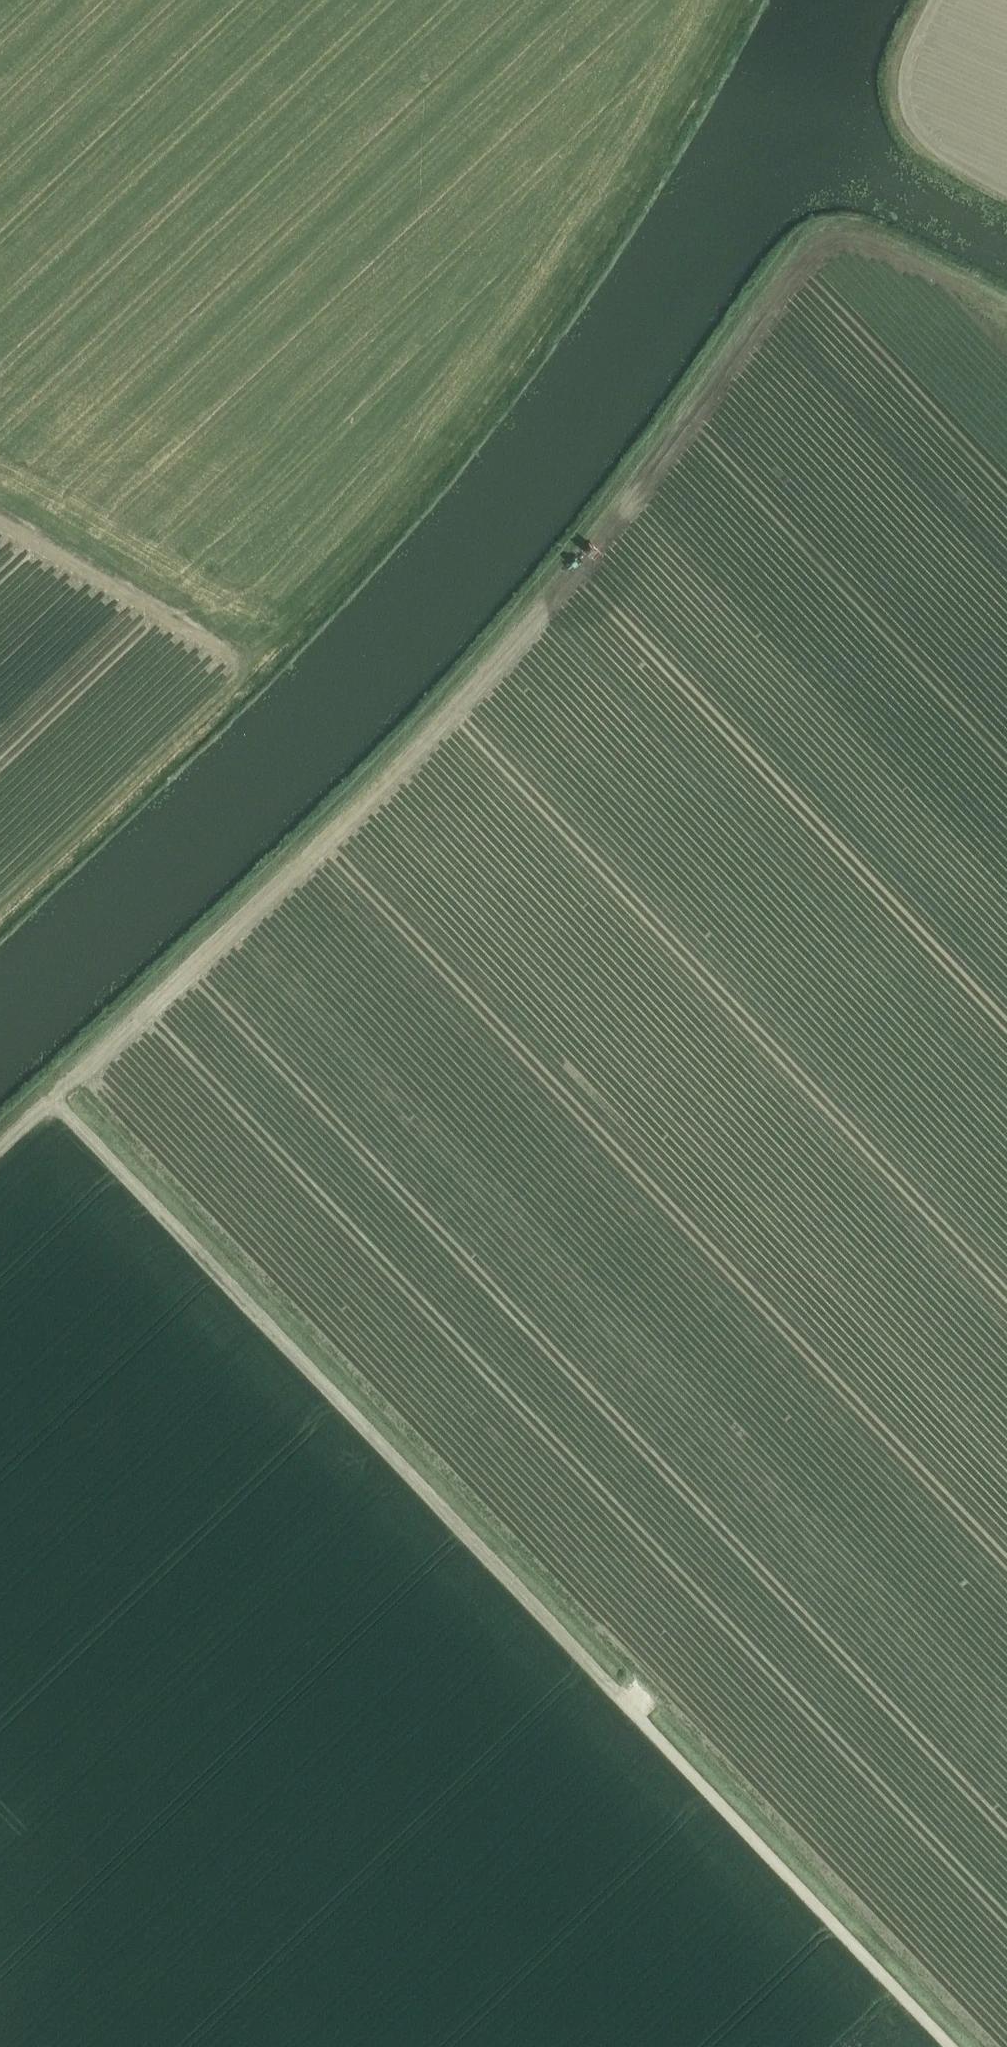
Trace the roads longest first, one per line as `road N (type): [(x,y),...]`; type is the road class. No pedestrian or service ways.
road 1 (track): [(626,1707),(956,2046)]

